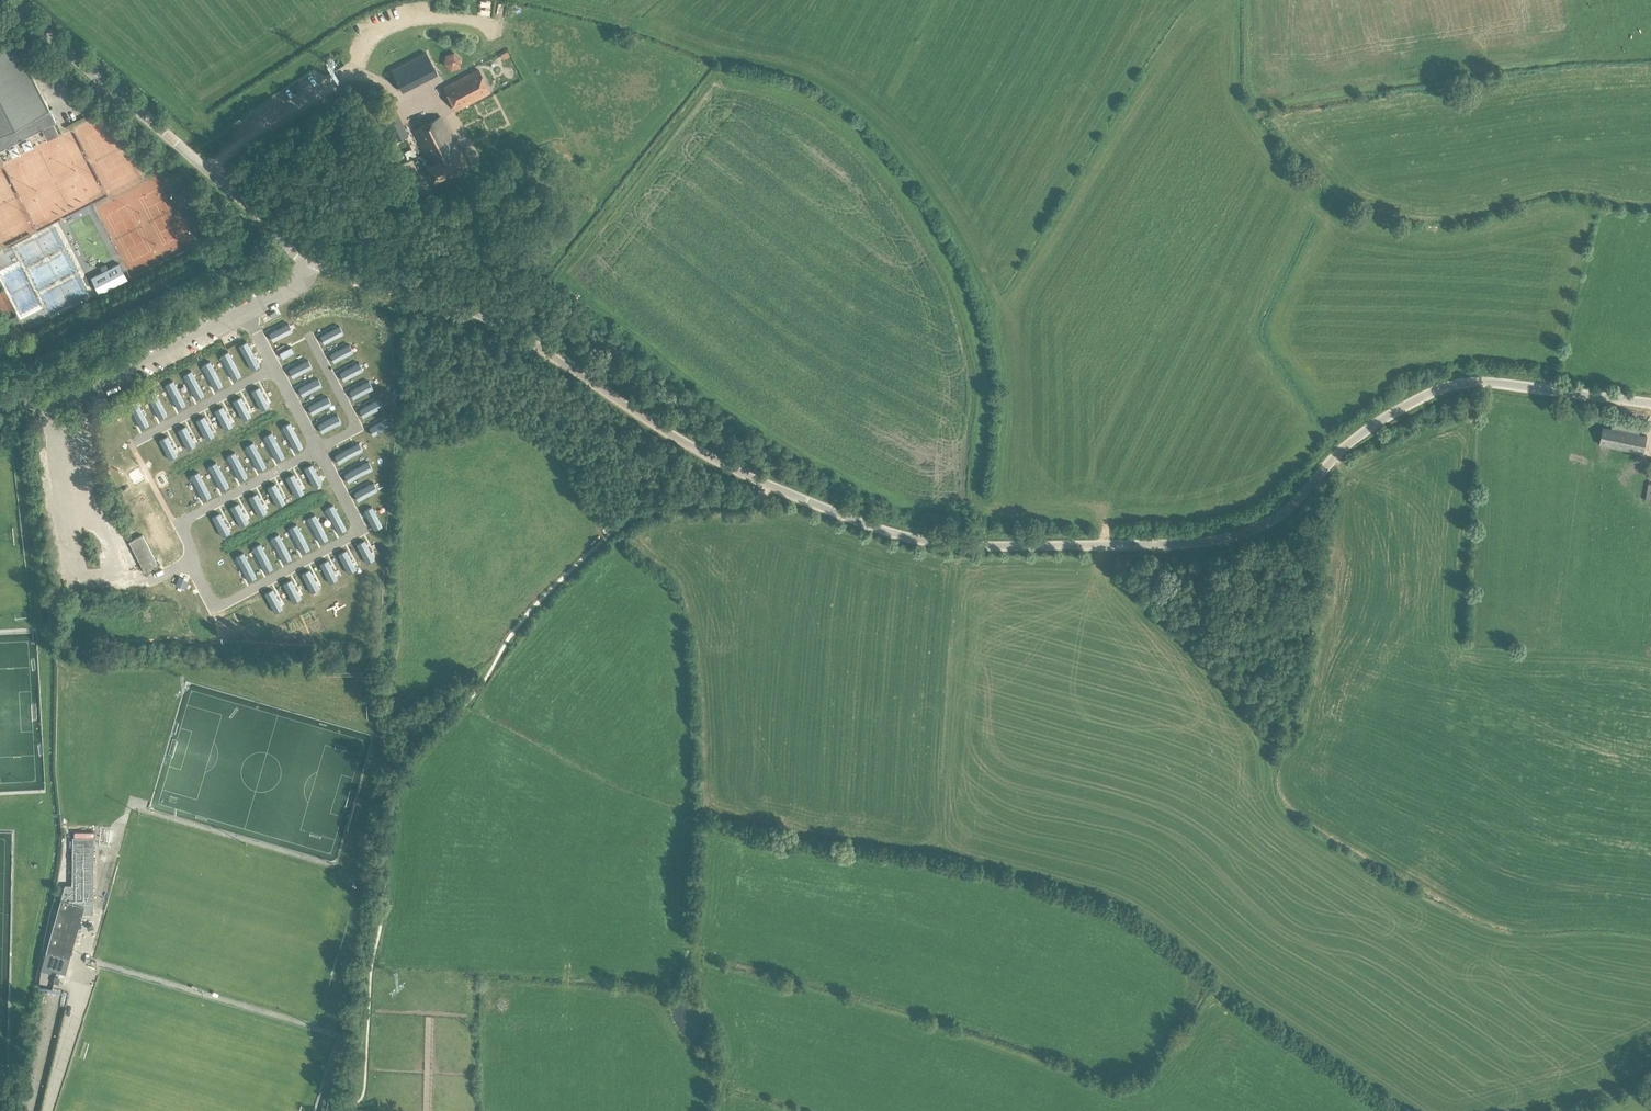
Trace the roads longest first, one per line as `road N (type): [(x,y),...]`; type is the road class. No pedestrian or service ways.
road 1 (unclassified): [(1650,403),(1462,383),(1359,435),(1281,515),(1241,536),(1096,546),(930,542),(736,471),(491,320),(342,275),(295,246)]
road 2 (unclassified): [(295,246),(6,0)]
road 3 (unclassified): [(0,398),(295,246)]

